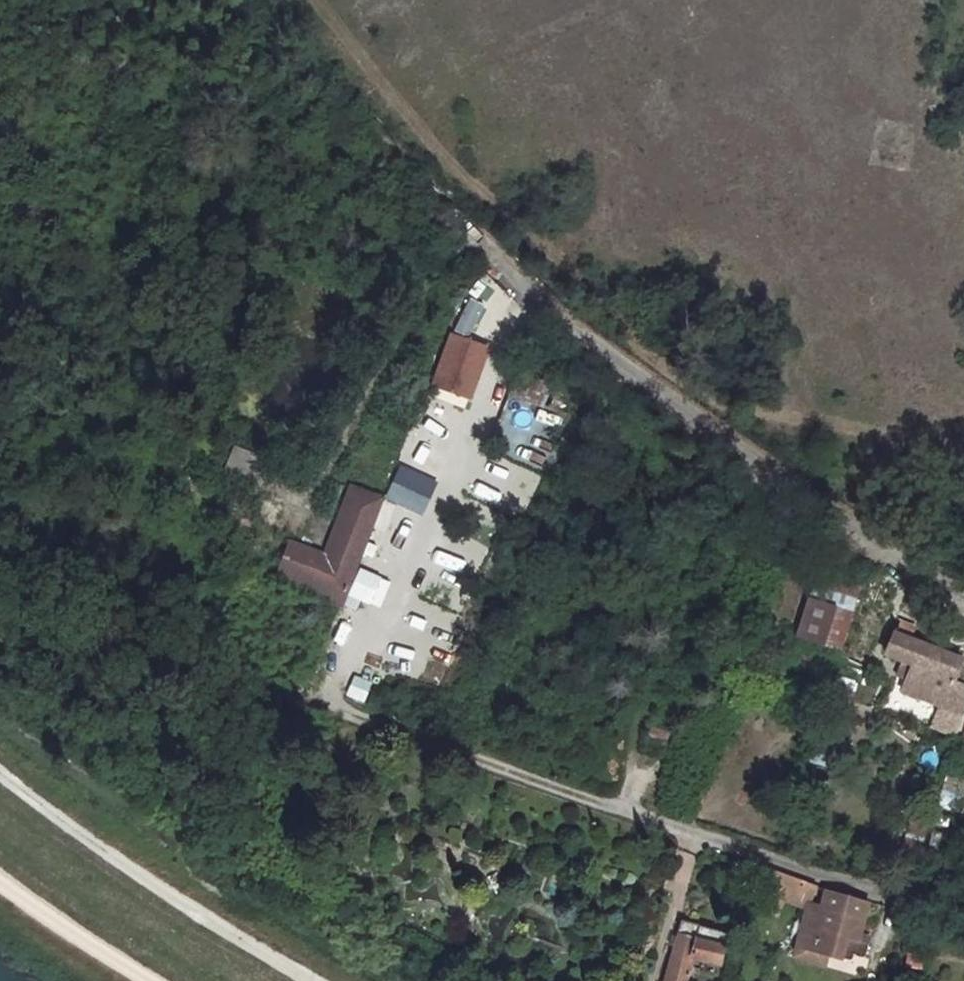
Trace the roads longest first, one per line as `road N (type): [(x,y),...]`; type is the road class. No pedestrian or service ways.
road 1 (track): [(301,0),(438,162),(557,268),(728,397),(783,421),(963,452)]
road 2 (unclassified): [(963,607),(610,360),(393,155)]
road 3 (track): [(0,773),(212,921),(314,980)]
road 4 (residential): [(963,907),(827,876),(603,805)]
road 5 (track): [(329,693),(351,717),(603,805)]
road 6 (track): [(477,235),(441,264),(329,471)]

